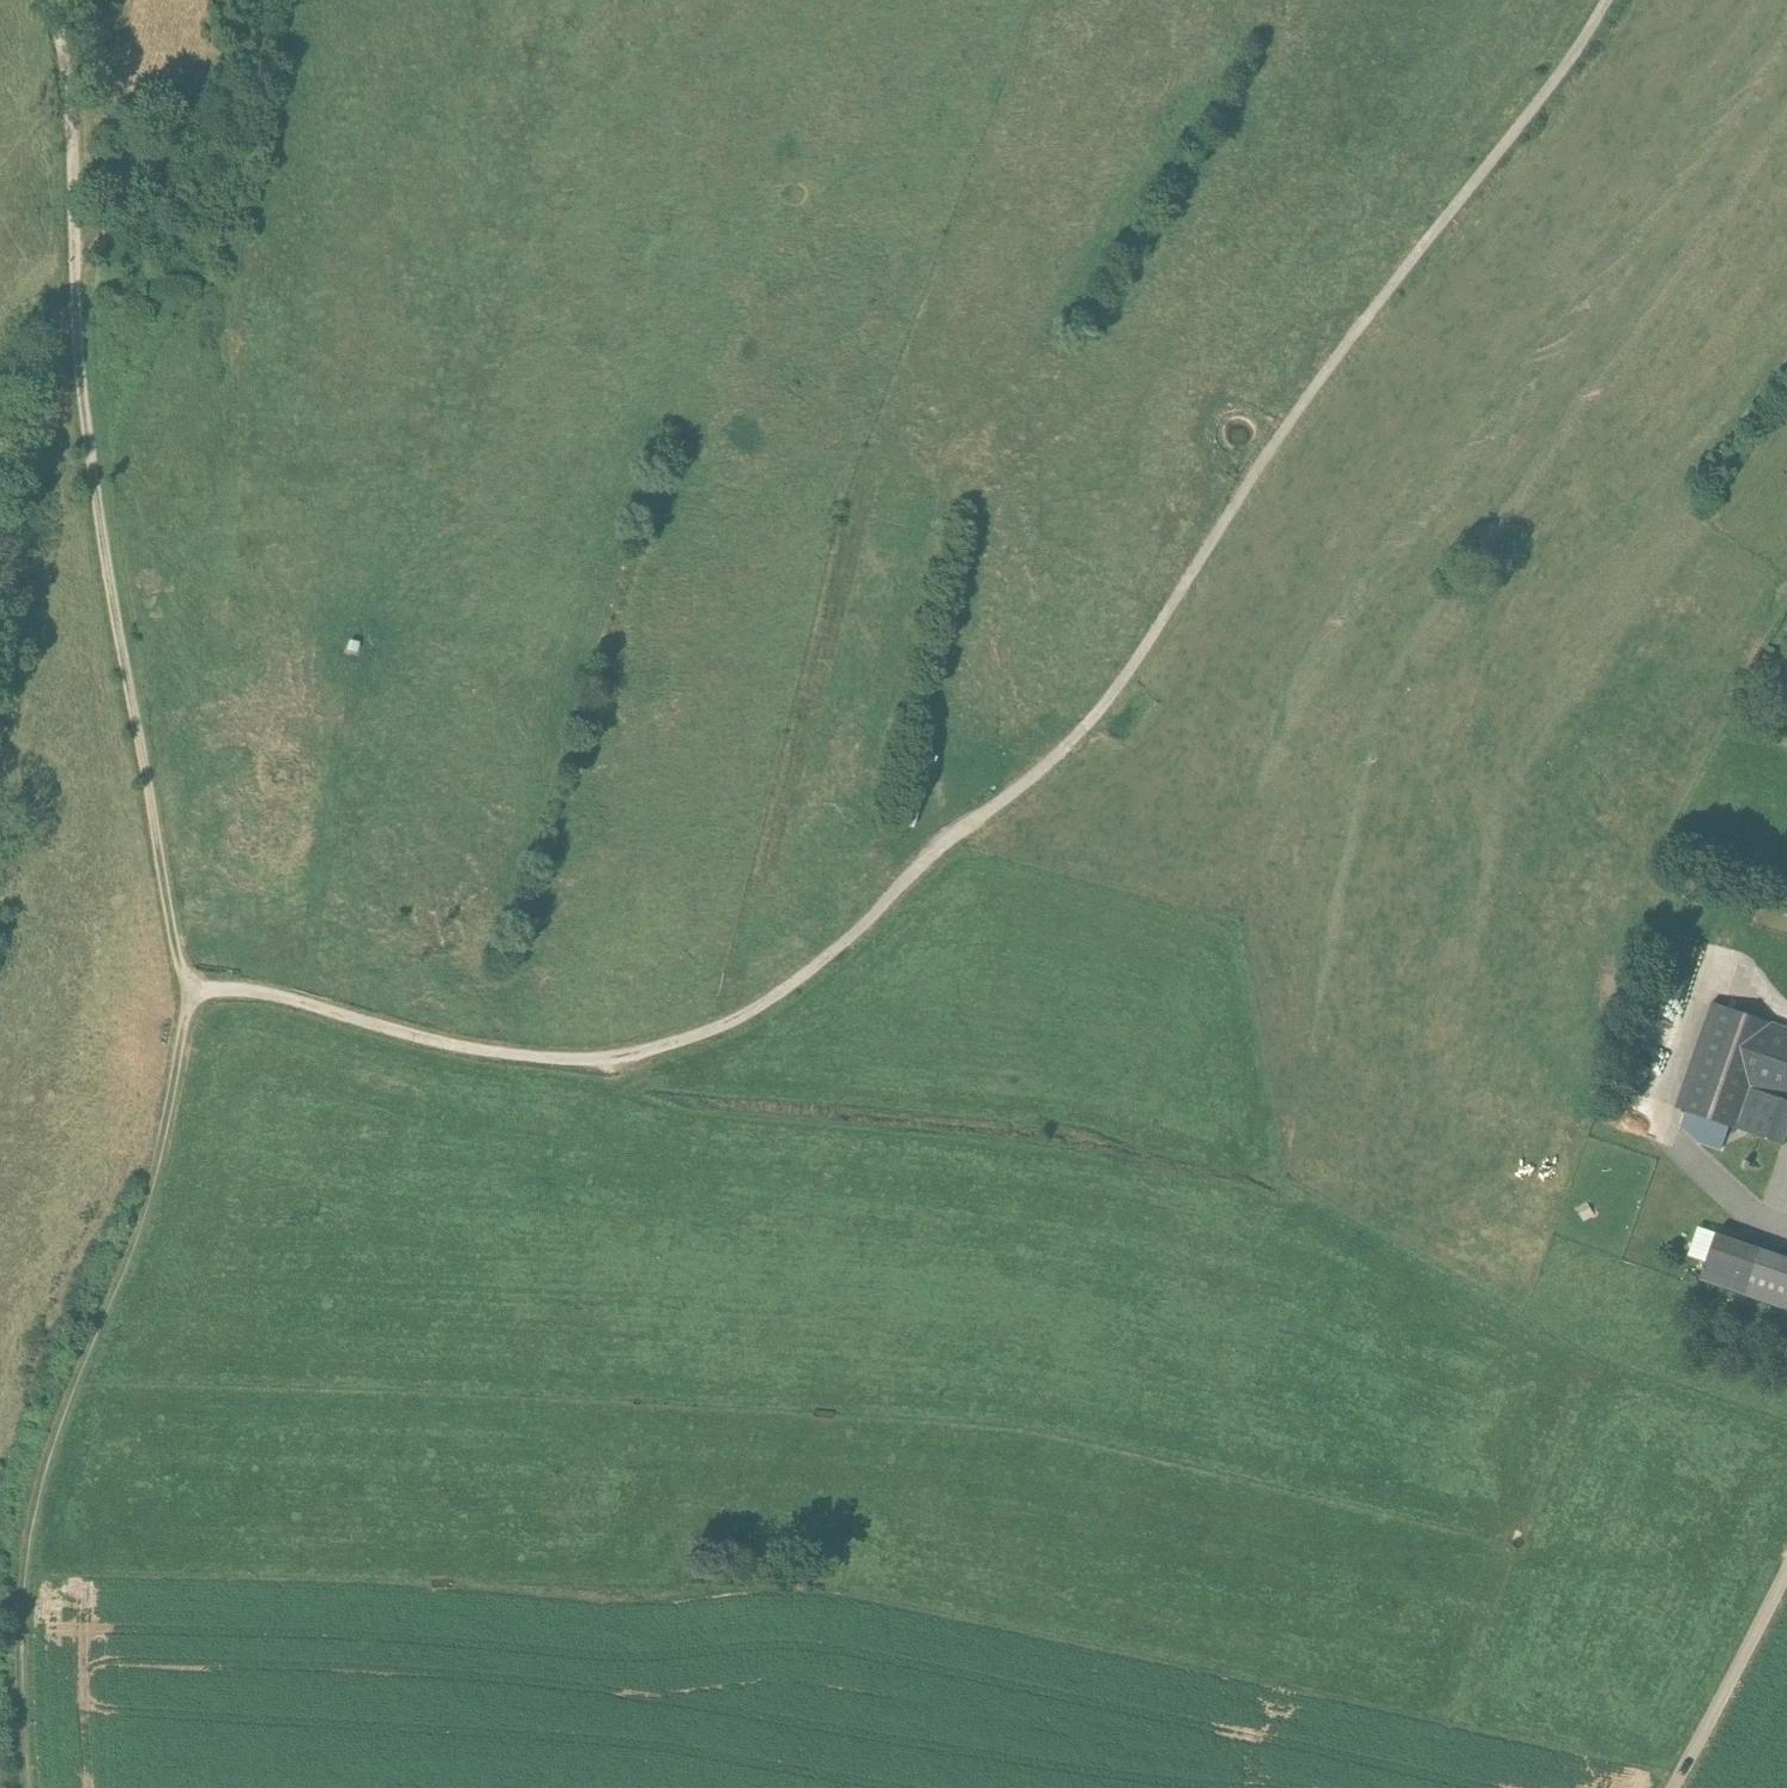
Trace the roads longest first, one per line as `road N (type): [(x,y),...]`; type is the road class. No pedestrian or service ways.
road 1 (track): [(1607,0),(1308,395),(1079,734),(756,1010),(676,1042),(577,1060),(450,1046),(245,990),(186,993)]
road 2 (track): [(24,1787),(17,1643),(27,1532),(83,1349),(147,1190),(186,993)]
road 3 (track): [(74,270),(78,372),(105,563),(186,993)]
road 4 (track): [(50,0),(71,140),(74,270)]
road 5 (track): [(74,270),(133,179),(230,76)]
road 6 (unclassified): [(1786,1570),(1673,1787)]

